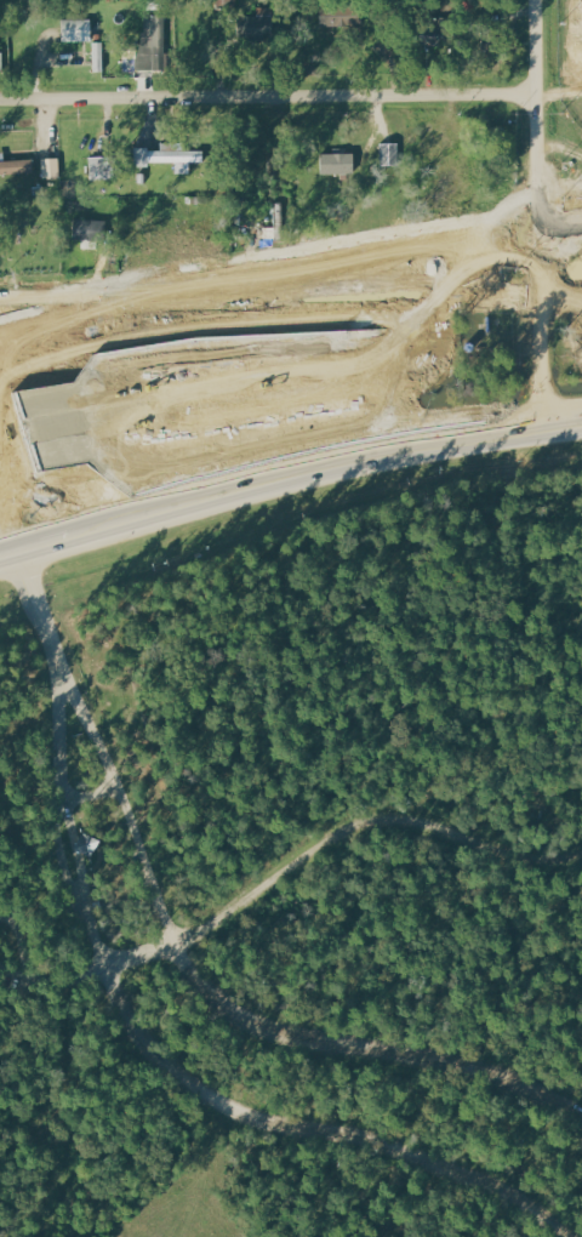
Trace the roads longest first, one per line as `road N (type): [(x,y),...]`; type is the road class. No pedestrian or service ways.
road 1 (secondary): [(0,566),(358,471),(581,434)]
road 2 (secondary): [(581,230),(0,332)]
road 3 (motorway): [(581,322),(30,403)]
road 4 (residential): [(0,101),(541,95)]
road 5 (motorway): [(46,455),(581,376)]
road 6 (residential): [(119,987),(155,1056),(210,1096),(258,1117),(382,1142),(498,1186),(570,1236)]
road 7 (residential): [(581,1113),(477,1070),(266,1031),(204,992),(189,970)]
road 8 (residential): [(64,679),(61,843),(119,987)]
road 9 (residential): [(189,970),(120,787),(64,679)]
road 10 (residential): [(538,0),(546,235)]
road 11 (residential): [(64,679),(0,475)]

